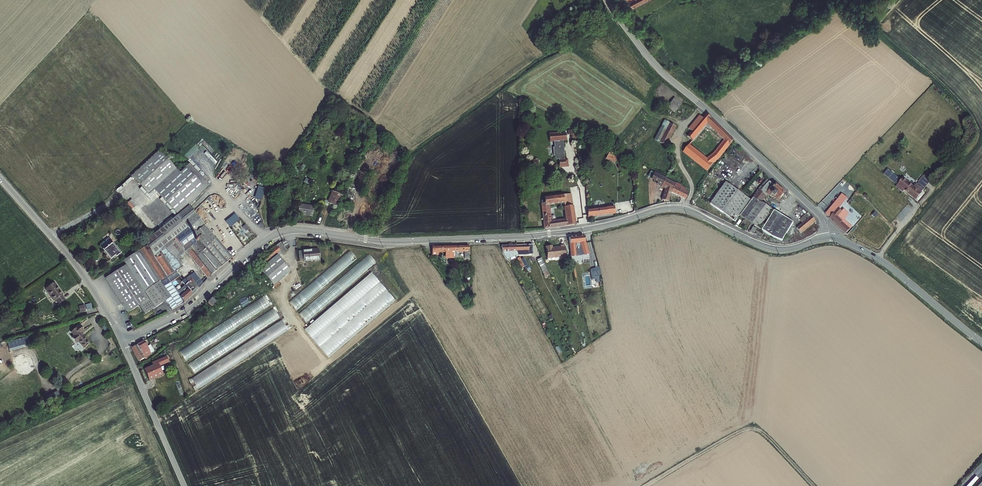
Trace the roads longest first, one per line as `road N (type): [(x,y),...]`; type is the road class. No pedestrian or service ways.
road 1 (tertiary): [(122,342),(184,312),(259,245),(291,231),(388,242),(487,238),(593,228),(673,209),(775,249),(835,237)]
road 2 (track): [(612,10),(584,37),(515,74),(410,150),(372,241)]
road 3 (unclassified): [(607,0),(662,72),(835,237)]
road 4 (track): [(410,150),(327,94),(264,193),(267,239)]
road 5 (track): [(936,189),(976,139),(977,124),(962,101),(878,28),(895,0)]
road 6 (tertiary): [(122,342),(77,265),(0,178)]
road 7 (unclassified): [(814,485),(765,435),(748,429),(646,485)]
road 8 (tertiary): [(184,485),(122,342)]
road 9 (tertiary): [(877,258),(981,343)]

